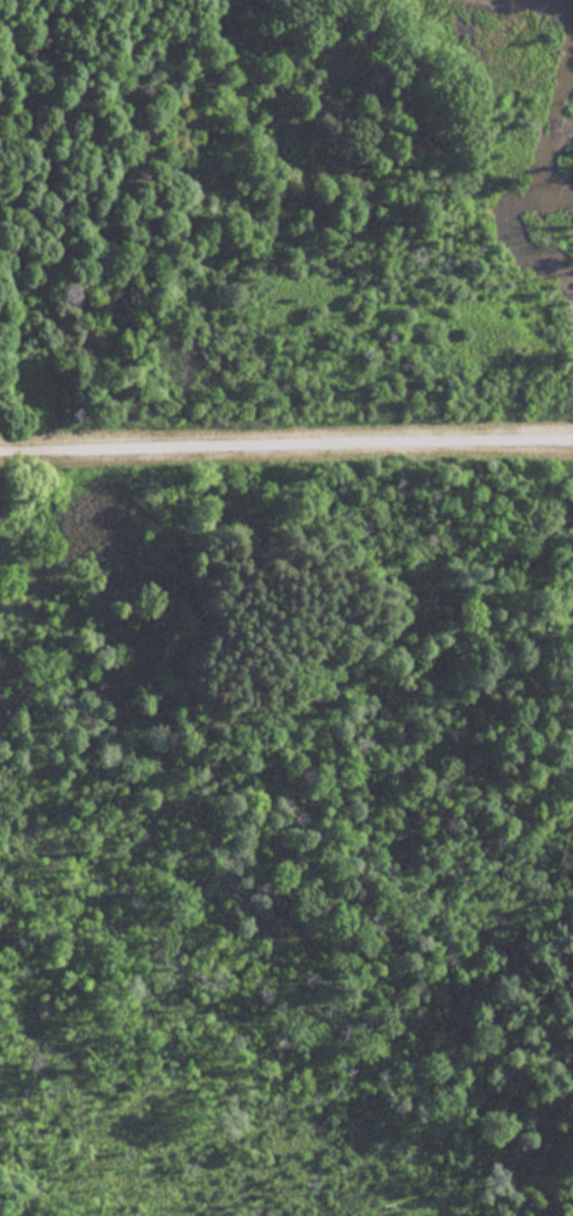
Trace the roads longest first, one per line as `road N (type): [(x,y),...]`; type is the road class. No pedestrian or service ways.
road 1 (track): [(572,430),(0,453)]

